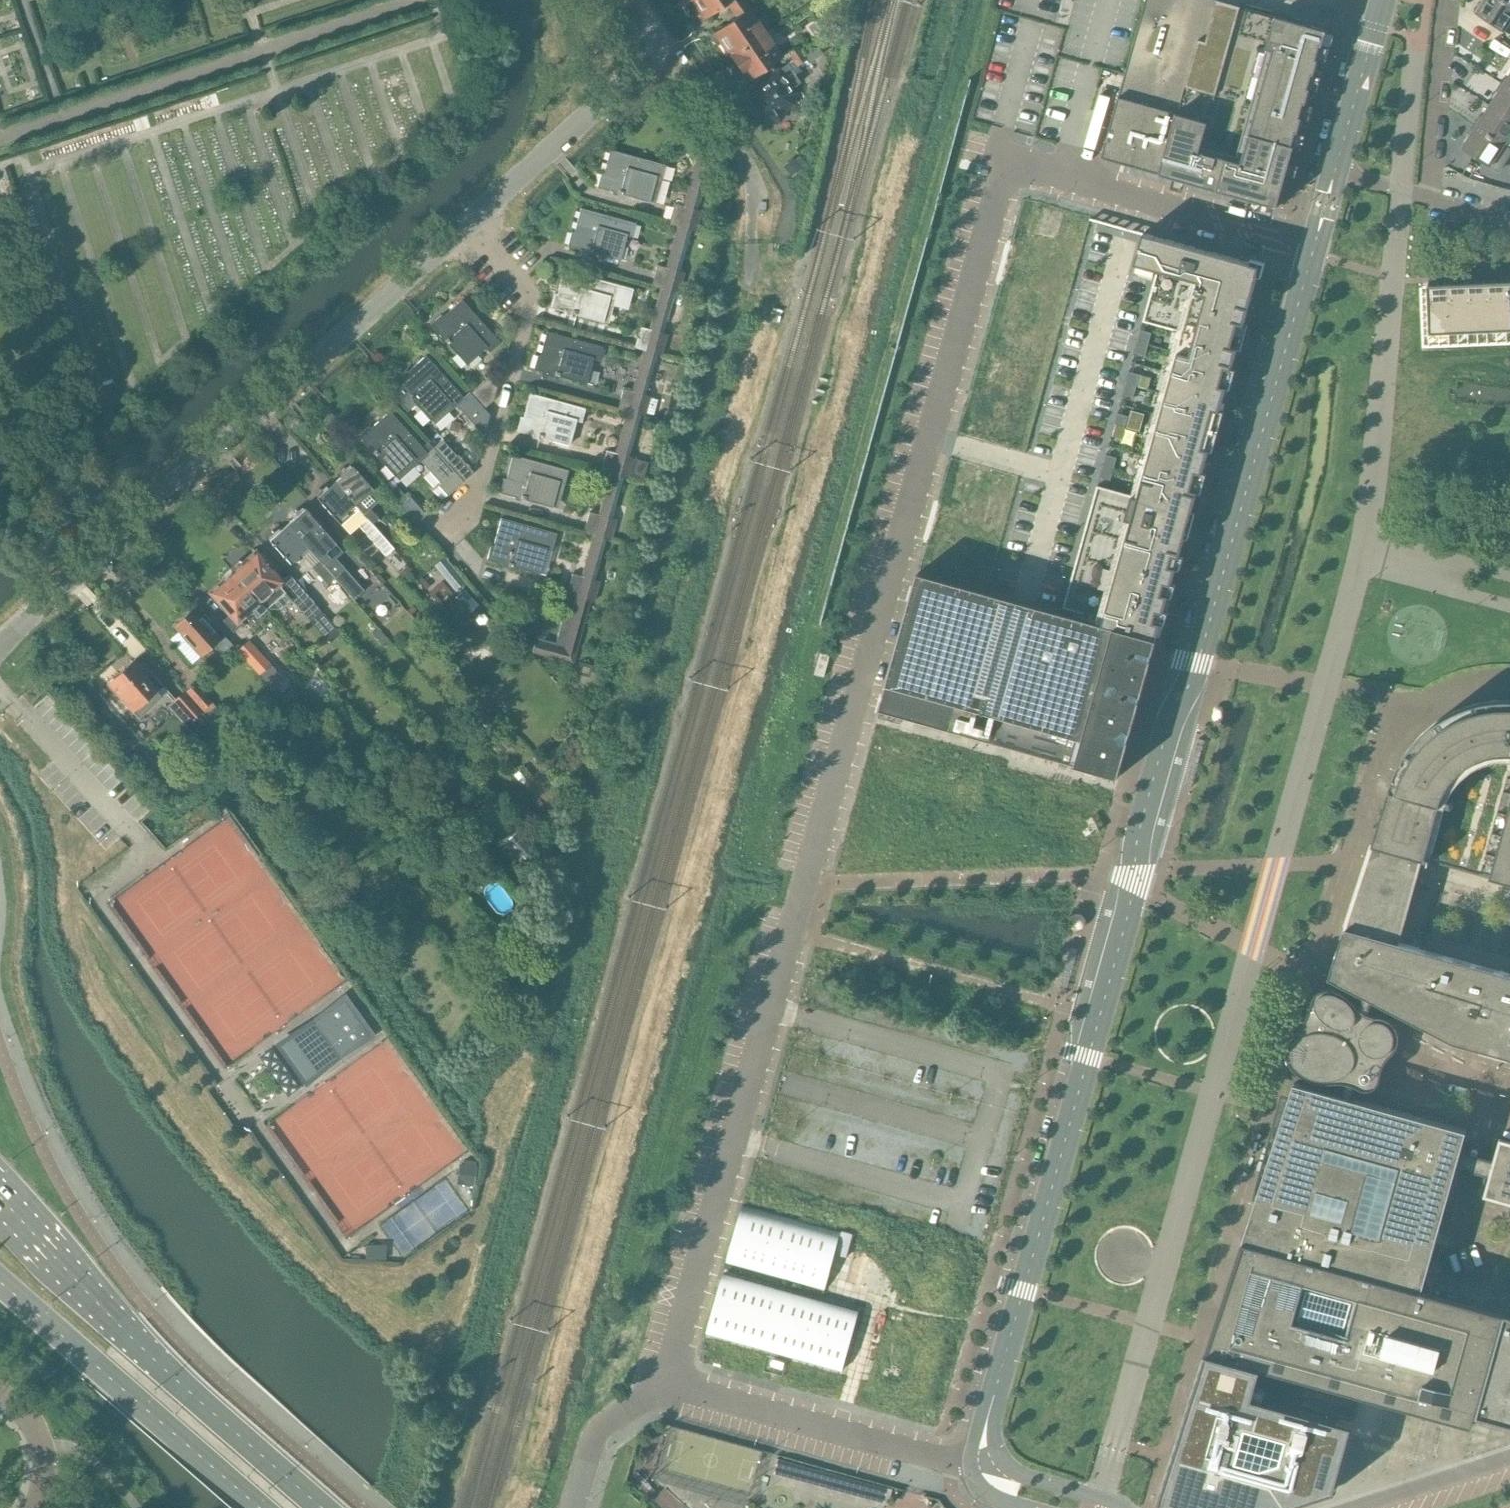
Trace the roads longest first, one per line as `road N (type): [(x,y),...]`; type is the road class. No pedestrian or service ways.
road 1 (unclassified): [(666,1388),(1005,157),(1315,247)]
road 2 (track): [(944,0),(528,1466),(536,1480),(576,1492)]
road 3 (unclassified): [(978,1465),(1315,247)]
road 4 (residential): [(0,645),(468,225)]
road 5 (secondary): [(319,1507),(147,1354),(0,1197)]
road 6 (residential): [(437,533),(483,492),(536,301),(468,225)]
road 7 (secondary): [(0,1285),(254,1507)]
road 8 (unclassified): [(666,1388),(978,1465)]
road 9 (residential): [(657,36),(745,162),(749,286)]
road 10 (residential): [(468,225),(651,57),(657,36)]
road 11 (residential): [(1426,196),(1449,0)]
road 12 (unclassified): [(1336,171),(1383,0)]
road 13 (unclassified): [(571,1507),(592,1438),(666,1388)]
road 14 (residential): [(1509,1457),(1360,1507)]
road 15 (unclassified): [(1099,1497),(978,1465)]
road 16 (residential): [(32,1507),(44,1447),(0,1402)]

